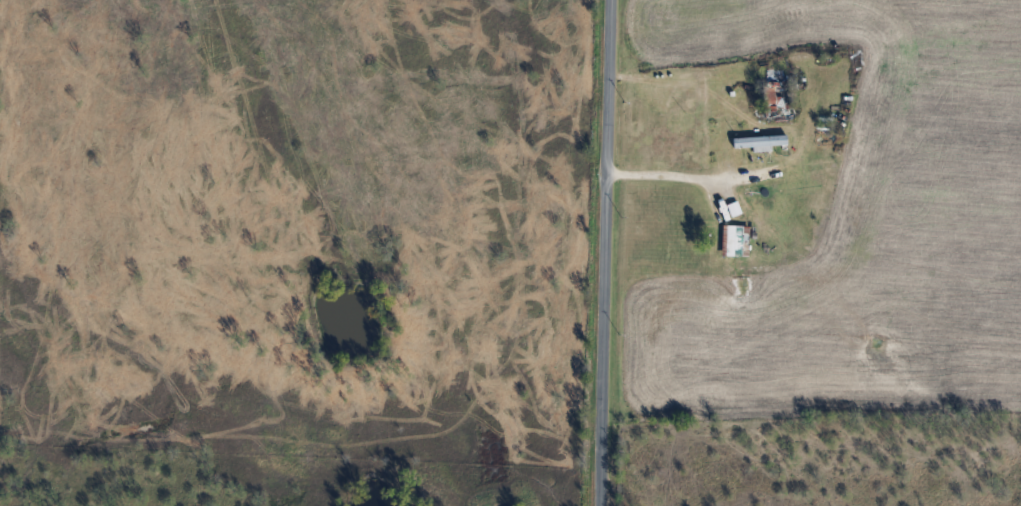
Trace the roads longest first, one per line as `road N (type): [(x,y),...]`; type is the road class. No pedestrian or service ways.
road 1 (residential): [(599,505),(610,0)]

